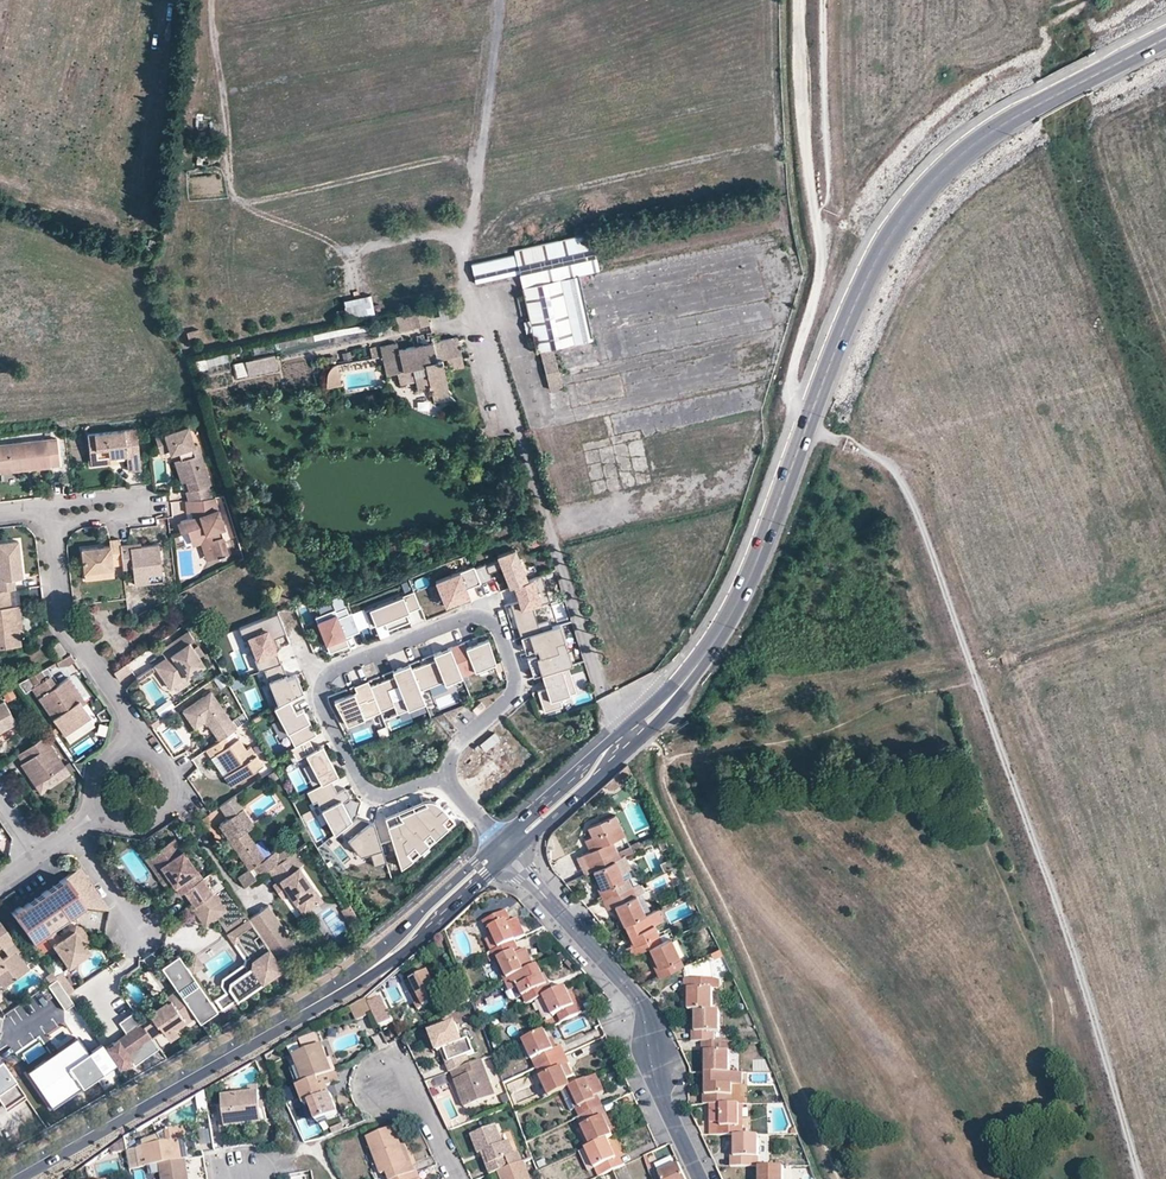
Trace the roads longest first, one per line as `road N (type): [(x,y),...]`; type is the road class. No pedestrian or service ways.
road 1 (secondary): [(1036,105),(968,146),(884,237),(753,571),(706,656),(671,698)]
road 2 (residential): [(445,779),(387,794),(367,788),(321,691),(334,669),(483,616),(496,625),(515,684),(448,759)]
road 3 (track): [(213,0),(230,176),(243,199),(445,158),(480,168)]
road 4 (secondary): [(386,958),(258,1041),(10,1178)]
road 5 (residential): [(512,855),(640,1001),(660,1094),(699,1178)]
road 6 (residential): [(136,744),(128,714),(59,619),(50,524)]
road 7 (secondary): [(671,698),(655,700),(498,840)]
road 8 (secondary): [(512,855),(666,714),(671,698)]
road 9 (residential): [(50,524),(143,512),(141,495),(48,506)]
road 10 (secondary): [(498,840),(387,947),(386,958)]
road 11 (secondary): [(386,958),(512,855)]
road 12 (residential): [(99,811),(135,826),(168,805),(168,766),(136,744)]
road 13 (residential): [(454,1178),(417,1104),(386,1081)]

